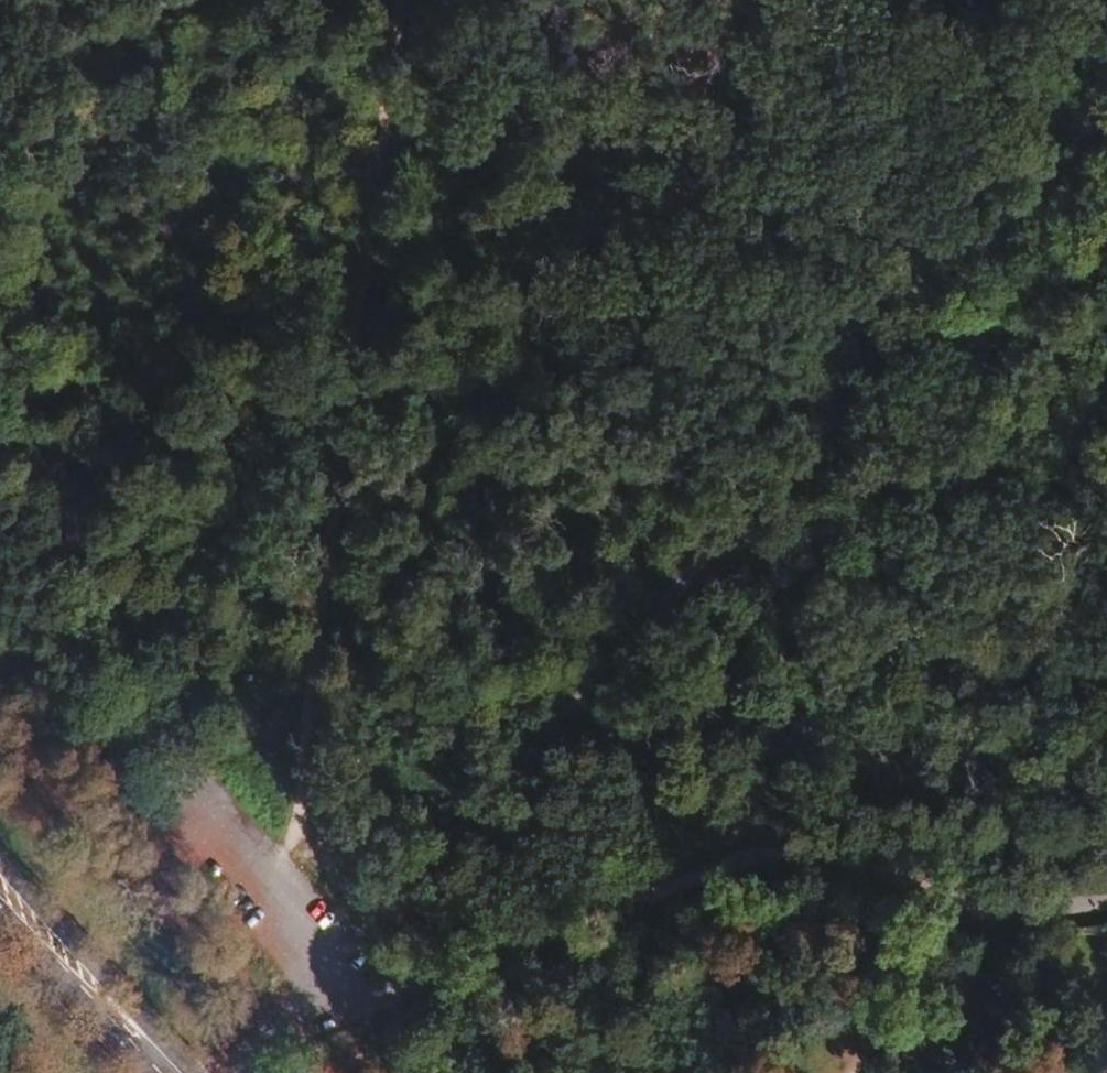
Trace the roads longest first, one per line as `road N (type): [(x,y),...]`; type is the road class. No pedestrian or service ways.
road 1 (track): [(255,876),(289,847),(397,0)]
road 2 (secondary): [(0,862),(194,1072)]
road 3 (secondary): [(0,884),(179,1072)]

